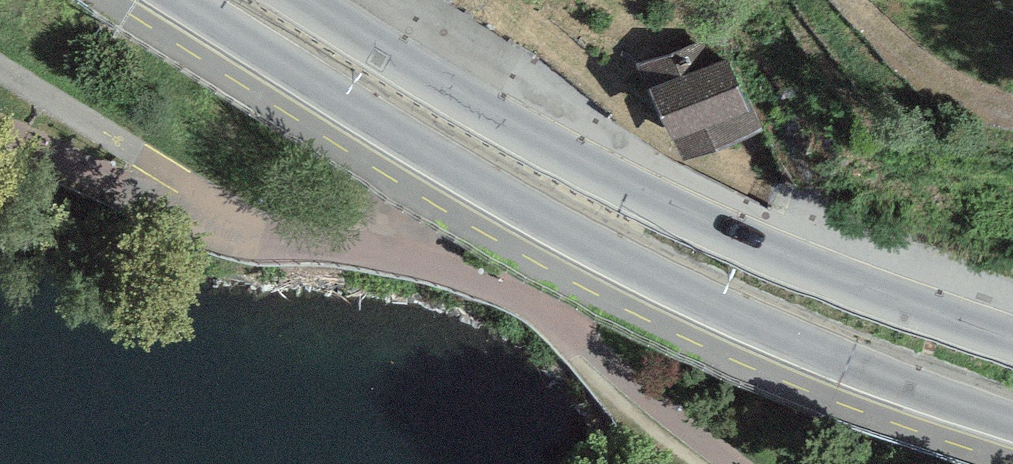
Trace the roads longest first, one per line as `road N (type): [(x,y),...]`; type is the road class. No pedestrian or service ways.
road 1 (primary): [(159,0),(494,208),(703,317),(1012,426)]
road 2 (primary): [(1012,342),(731,238),(300,0)]

